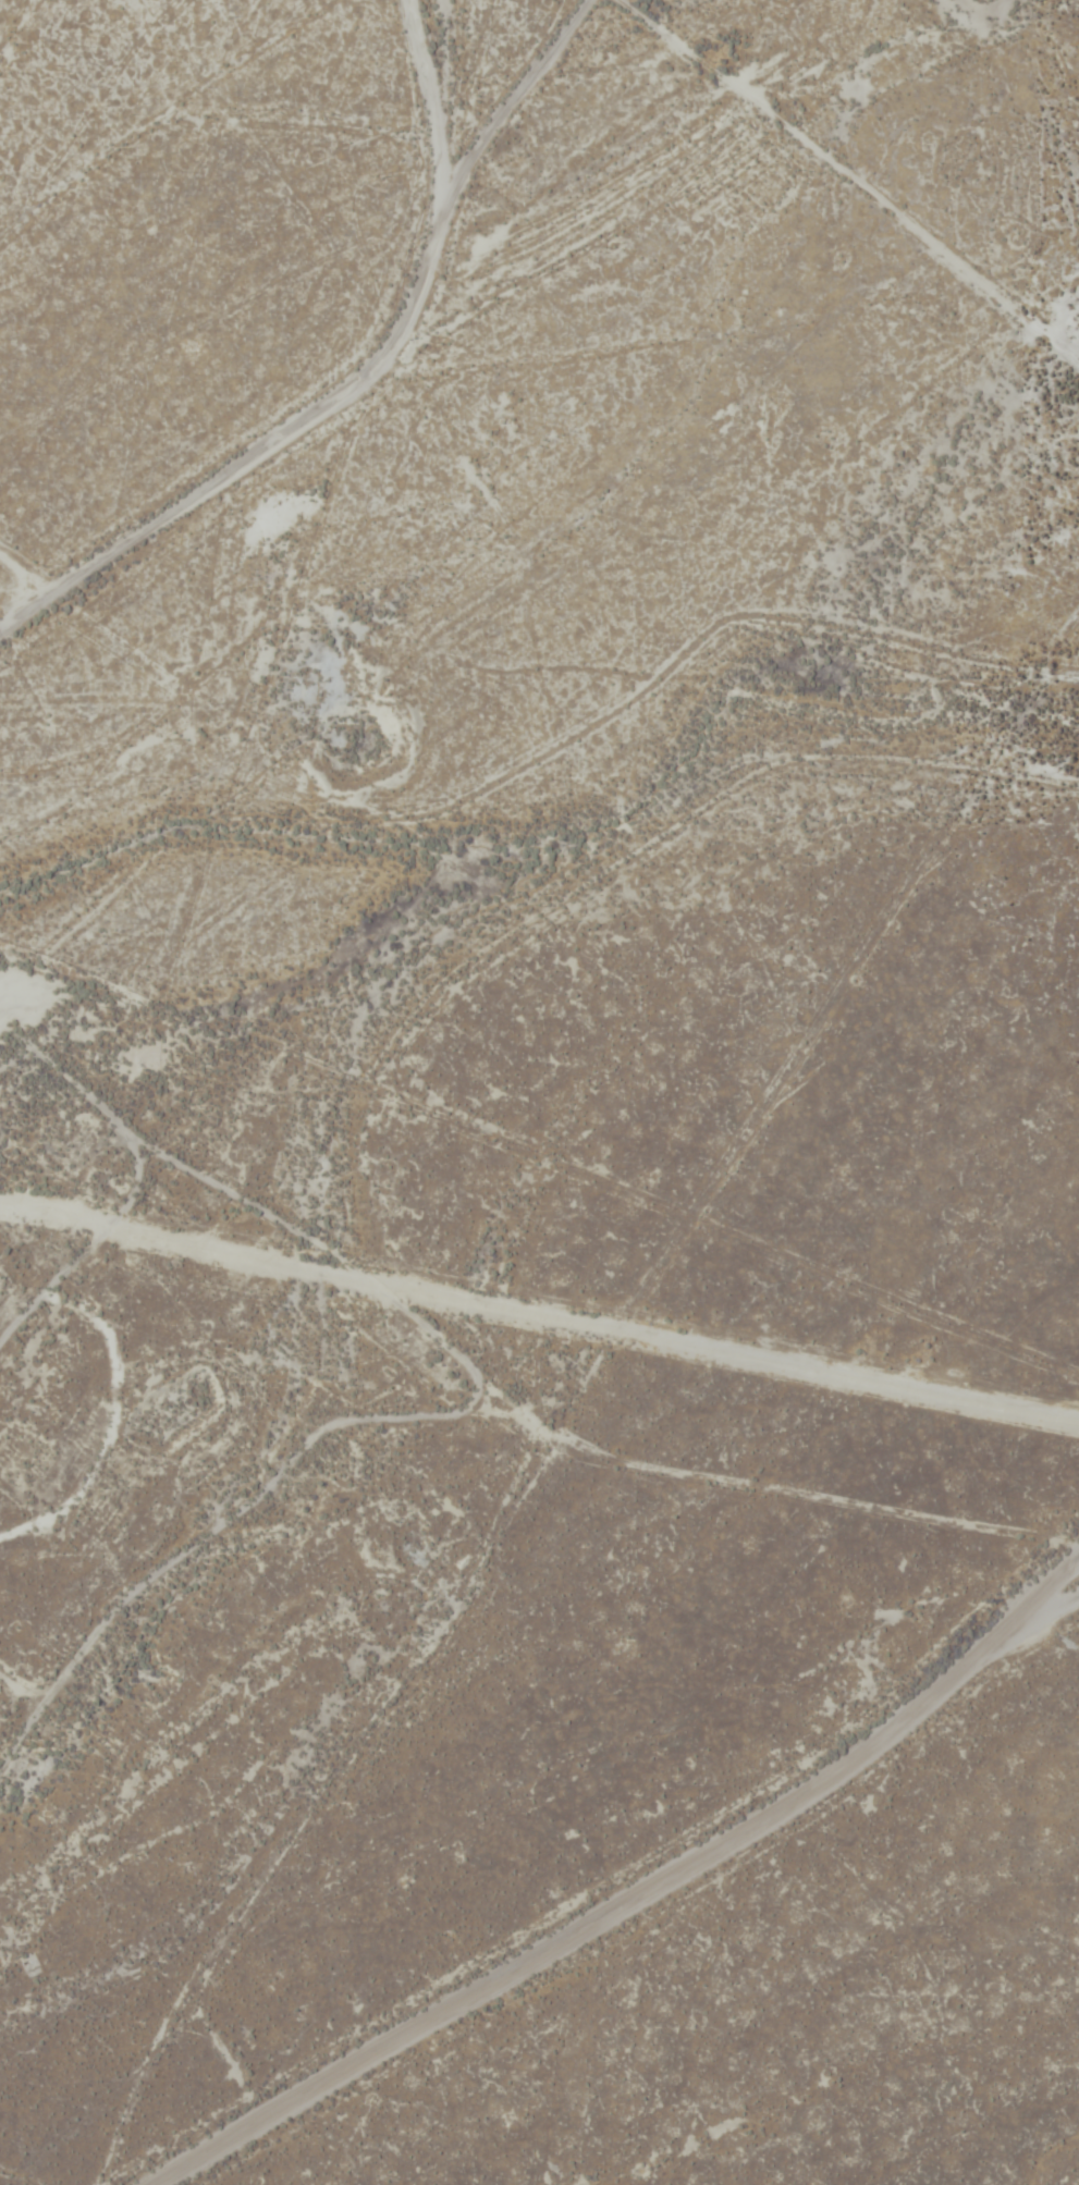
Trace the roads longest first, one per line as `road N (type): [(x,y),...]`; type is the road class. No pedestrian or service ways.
road 1 (residential): [(201,2184),(1078,1634)]
road 2 (residential): [(0,652),(296,444),(381,349),(442,154),(399,0)]
road 3 (residential): [(442,154),(477,136),(607,0)]

